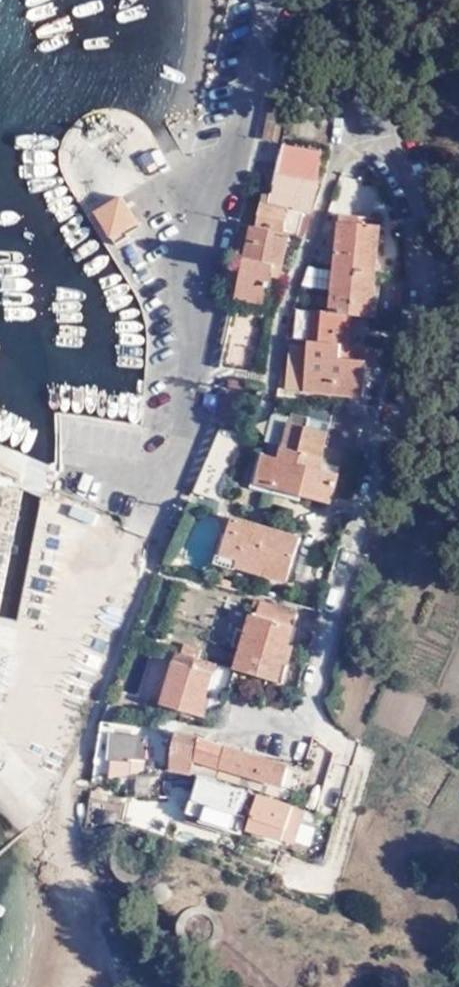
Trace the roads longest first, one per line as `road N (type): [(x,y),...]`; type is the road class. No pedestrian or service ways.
road 1 (residential): [(291,750),(424,302),(425,189),(371,74)]
road 2 (residential): [(259,0),(242,123),(211,220),(165,504)]
road 3 (residential): [(371,74),(316,217),(273,382)]

